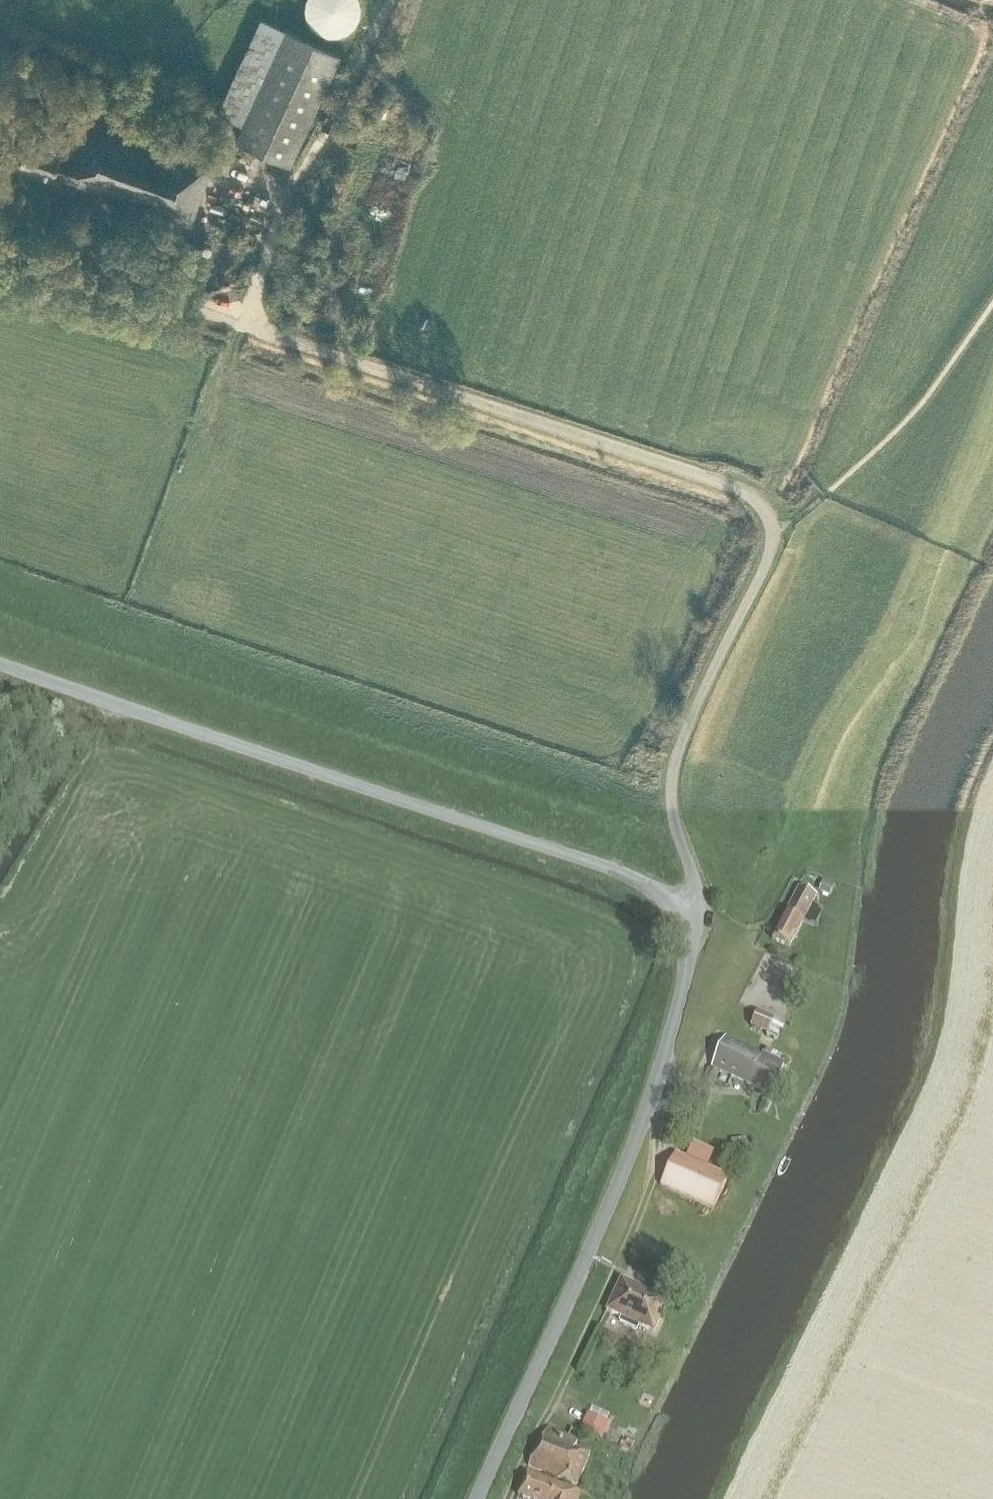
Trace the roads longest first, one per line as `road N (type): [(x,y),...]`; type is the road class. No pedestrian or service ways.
road 1 (unclassified): [(677,913),(695,885),(673,823),(674,764),(769,555),(767,509),(751,492),(194,303)]
road 2 (unclassified): [(677,913),(618,870),(0,664)]
road 3 (unclassified): [(474,1498),(646,1113),(691,938),(677,913)]
road 4 (track): [(646,1113),(655,1115),(658,1133),(652,1178),(508,1498)]

